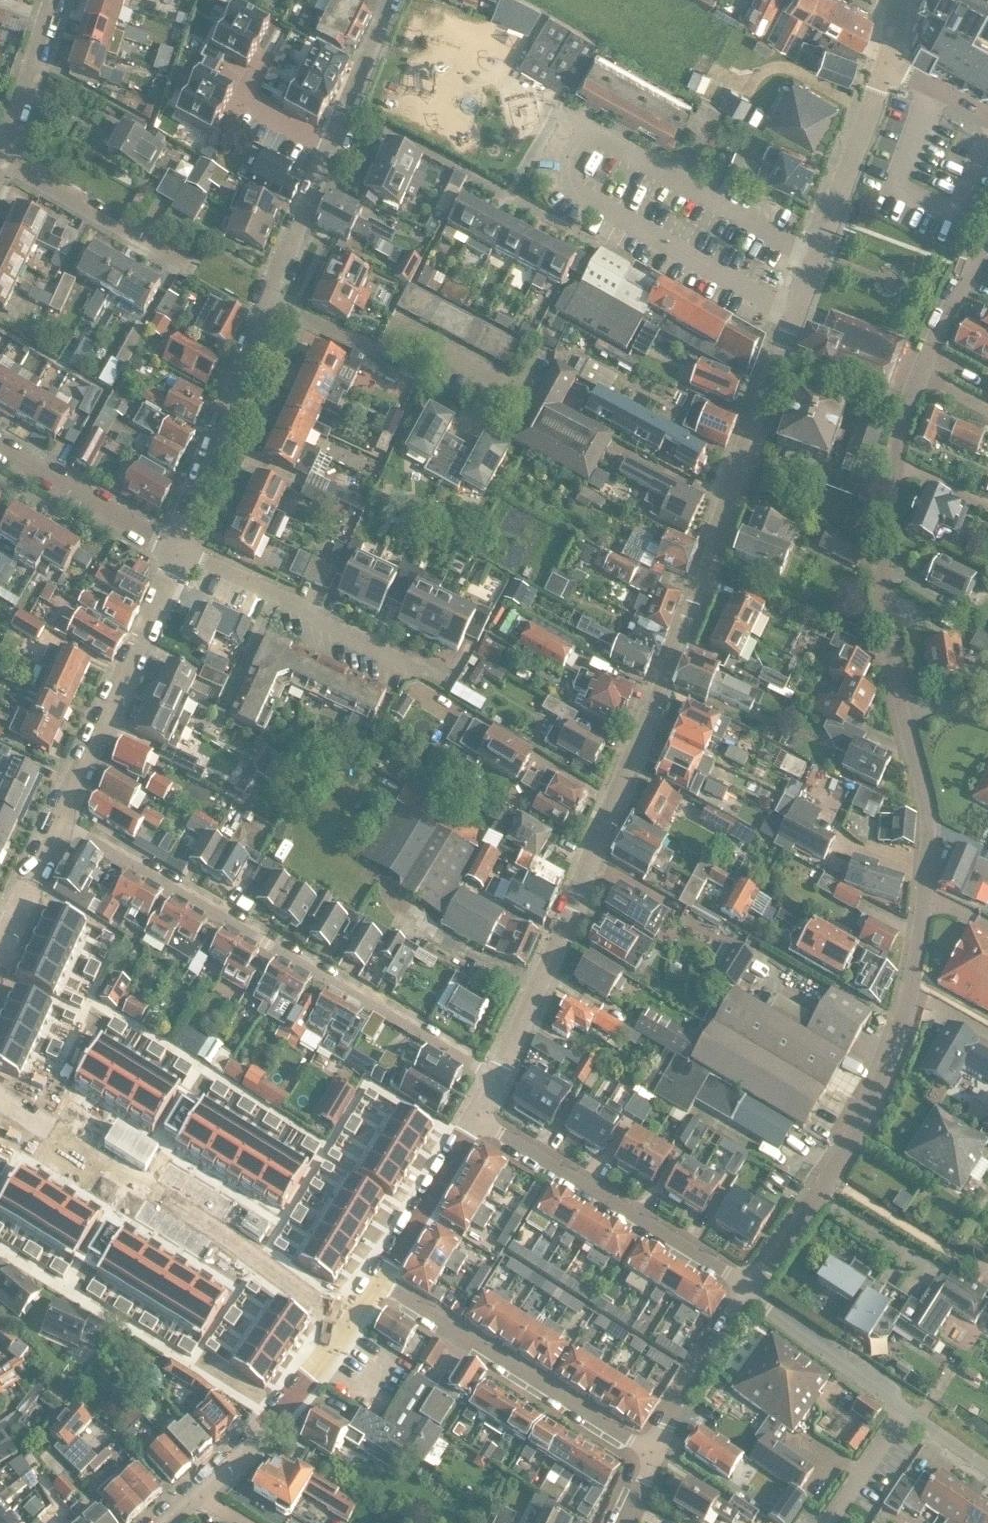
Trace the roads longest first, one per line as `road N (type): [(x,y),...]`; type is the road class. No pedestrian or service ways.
road 1 (residential): [(747,1284),(867,1115),(904,1028),(918,960),(926,823),(884,622),(884,558),(905,417)]
road 2 (residential): [(498,1073),(711,557),(774,361)]
road 3 (residential): [(60,817),(498,1073)]
road 4 (residential): [(0,1093),(355,1320)]
road 5 (residential): [(747,1284),(473,1116)]
road 6 (residential): [(774,361),(886,65)]
road 7 (residential): [(380,1286),(646,1453)]
road 8 (residential): [(269,306),(381,350),(396,325),(525,390)]
road 9 (residential): [(443,678),(178,551)]
road 10 (residential): [(60,817),(178,551)]
road 11 (residential): [(178,551),(269,306)]
road 12 (residential): [(185,1497),(355,1320)]
road 13 (residential): [(178,260),(0,154)]
road 14 (residential): [(178,551),(0,447)]
road 15 (residential): [(905,417),(987,236)]
road 16 (residential): [(747,1284),(758,1301),(901,1405)]
road 17 (residential): [(646,1453),(747,1284)]
road 18 (residential): [(380,1286),(473,1116)]
road 19 (residential): [(330,153),(244,105),(278,38)]
road 20 (residential): [(269,306),(330,153)]
road 21 (residential): [(0,154),(55,0)]
road 22 (residential): [(330,153),(387,0)]
road 23 (residential): [(0,948),(60,817)]
road 24 (residential): [(905,417),(774,361)]
road 25 (residential): [(827,1522),(901,1405)]

